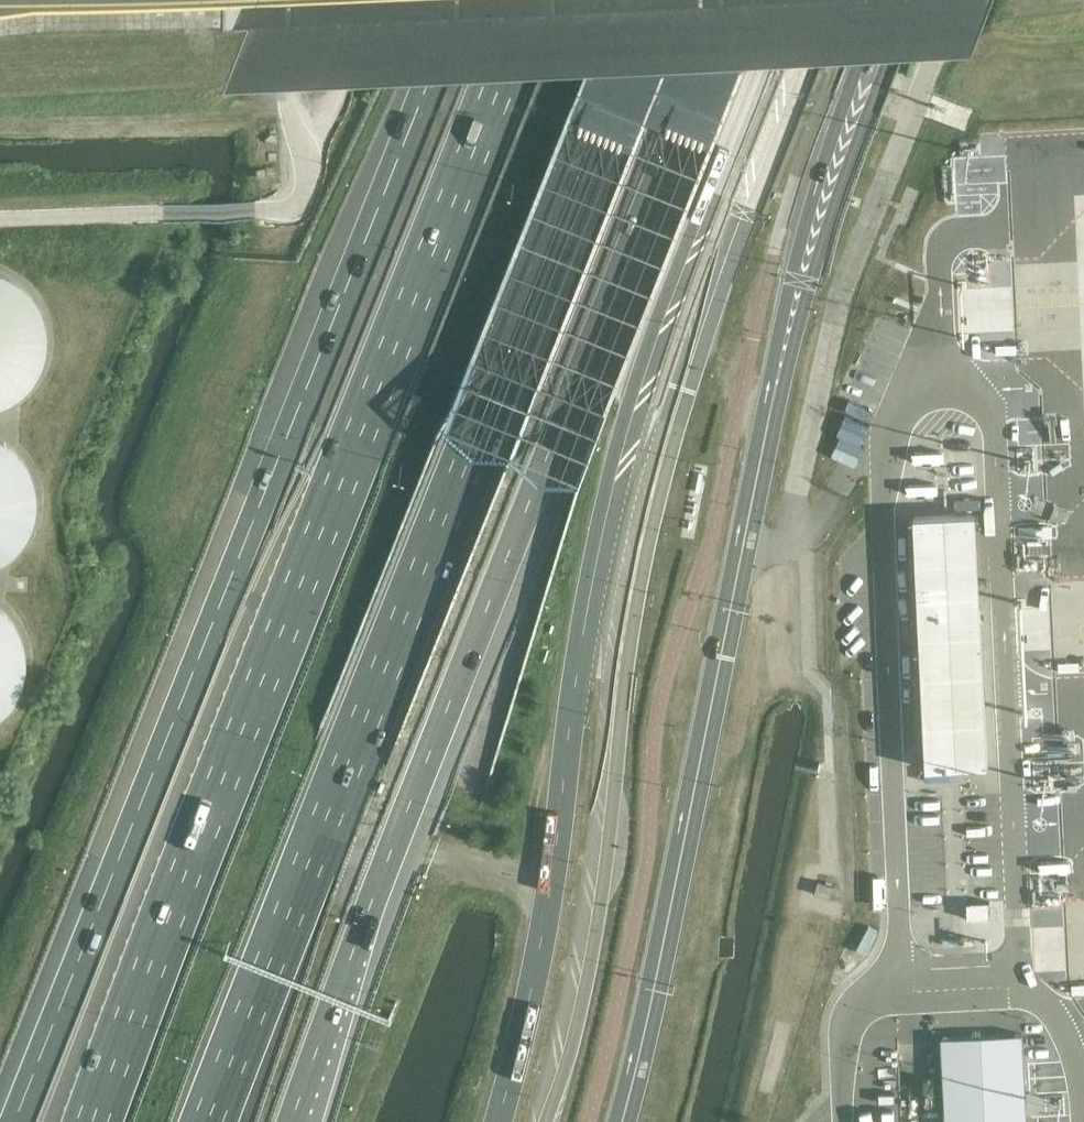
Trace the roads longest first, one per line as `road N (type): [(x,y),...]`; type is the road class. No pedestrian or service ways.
road 1 (motorway): [(210,1121),(657,0)]
road 2 (motorway): [(292,1121),(536,484),(738,0)]
road 3 (trunk): [(458,0),(13,1121)]
road 4 (motorway): [(535,0),(215,795),(95,1121)]
road 5 (tertiary): [(791,0),(633,415),(590,597),(545,941),(498,1121)]
road 6 (tertiary): [(623,1121),(787,333),(851,124),(899,0)]

